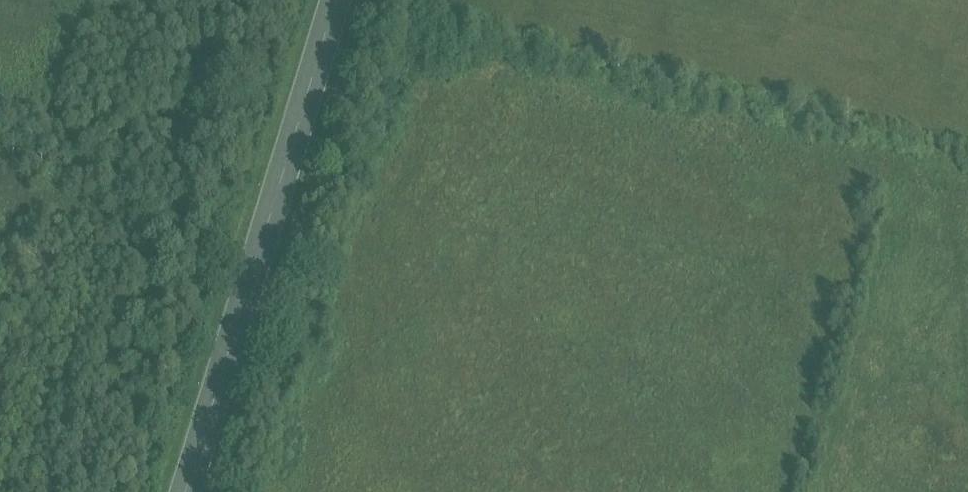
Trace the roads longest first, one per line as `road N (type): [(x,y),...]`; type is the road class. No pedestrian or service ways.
road 1 (primary): [(166,491),(320,0)]

